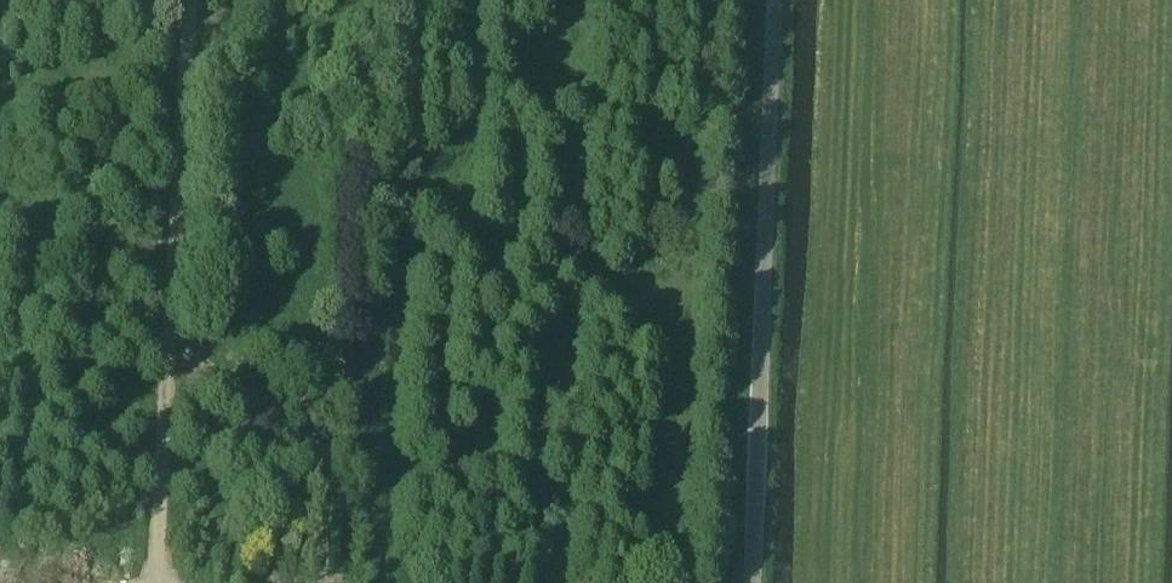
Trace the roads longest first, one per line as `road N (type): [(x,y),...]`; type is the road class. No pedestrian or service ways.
road 1 (unclassified): [(751,582),(775,0)]

